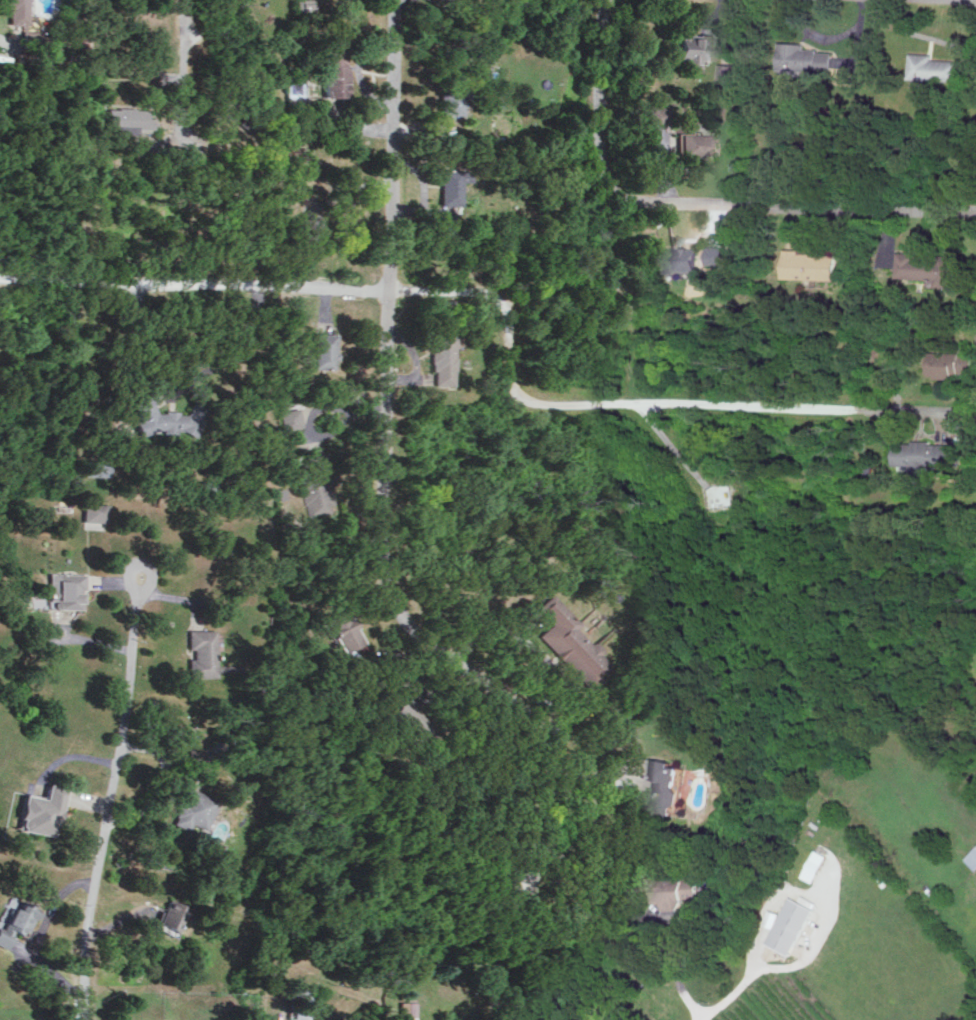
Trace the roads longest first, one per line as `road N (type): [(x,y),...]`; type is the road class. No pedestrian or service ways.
road 1 (residential): [(393,0),(383,601),(442,656),(543,728),(551,776),(528,880),(544,896),(637,906)]
road 2 (residential): [(0,280),(507,288),(510,378),(520,400),(975,407)]
road 3 (residential): [(79,1019),(79,949),(121,726),(133,601)]
road 4 (residential): [(601,196),(975,212)]
road 5 (residential): [(607,0),(601,196)]
road 6 (residential): [(183,0),(177,122),(138,137)]

